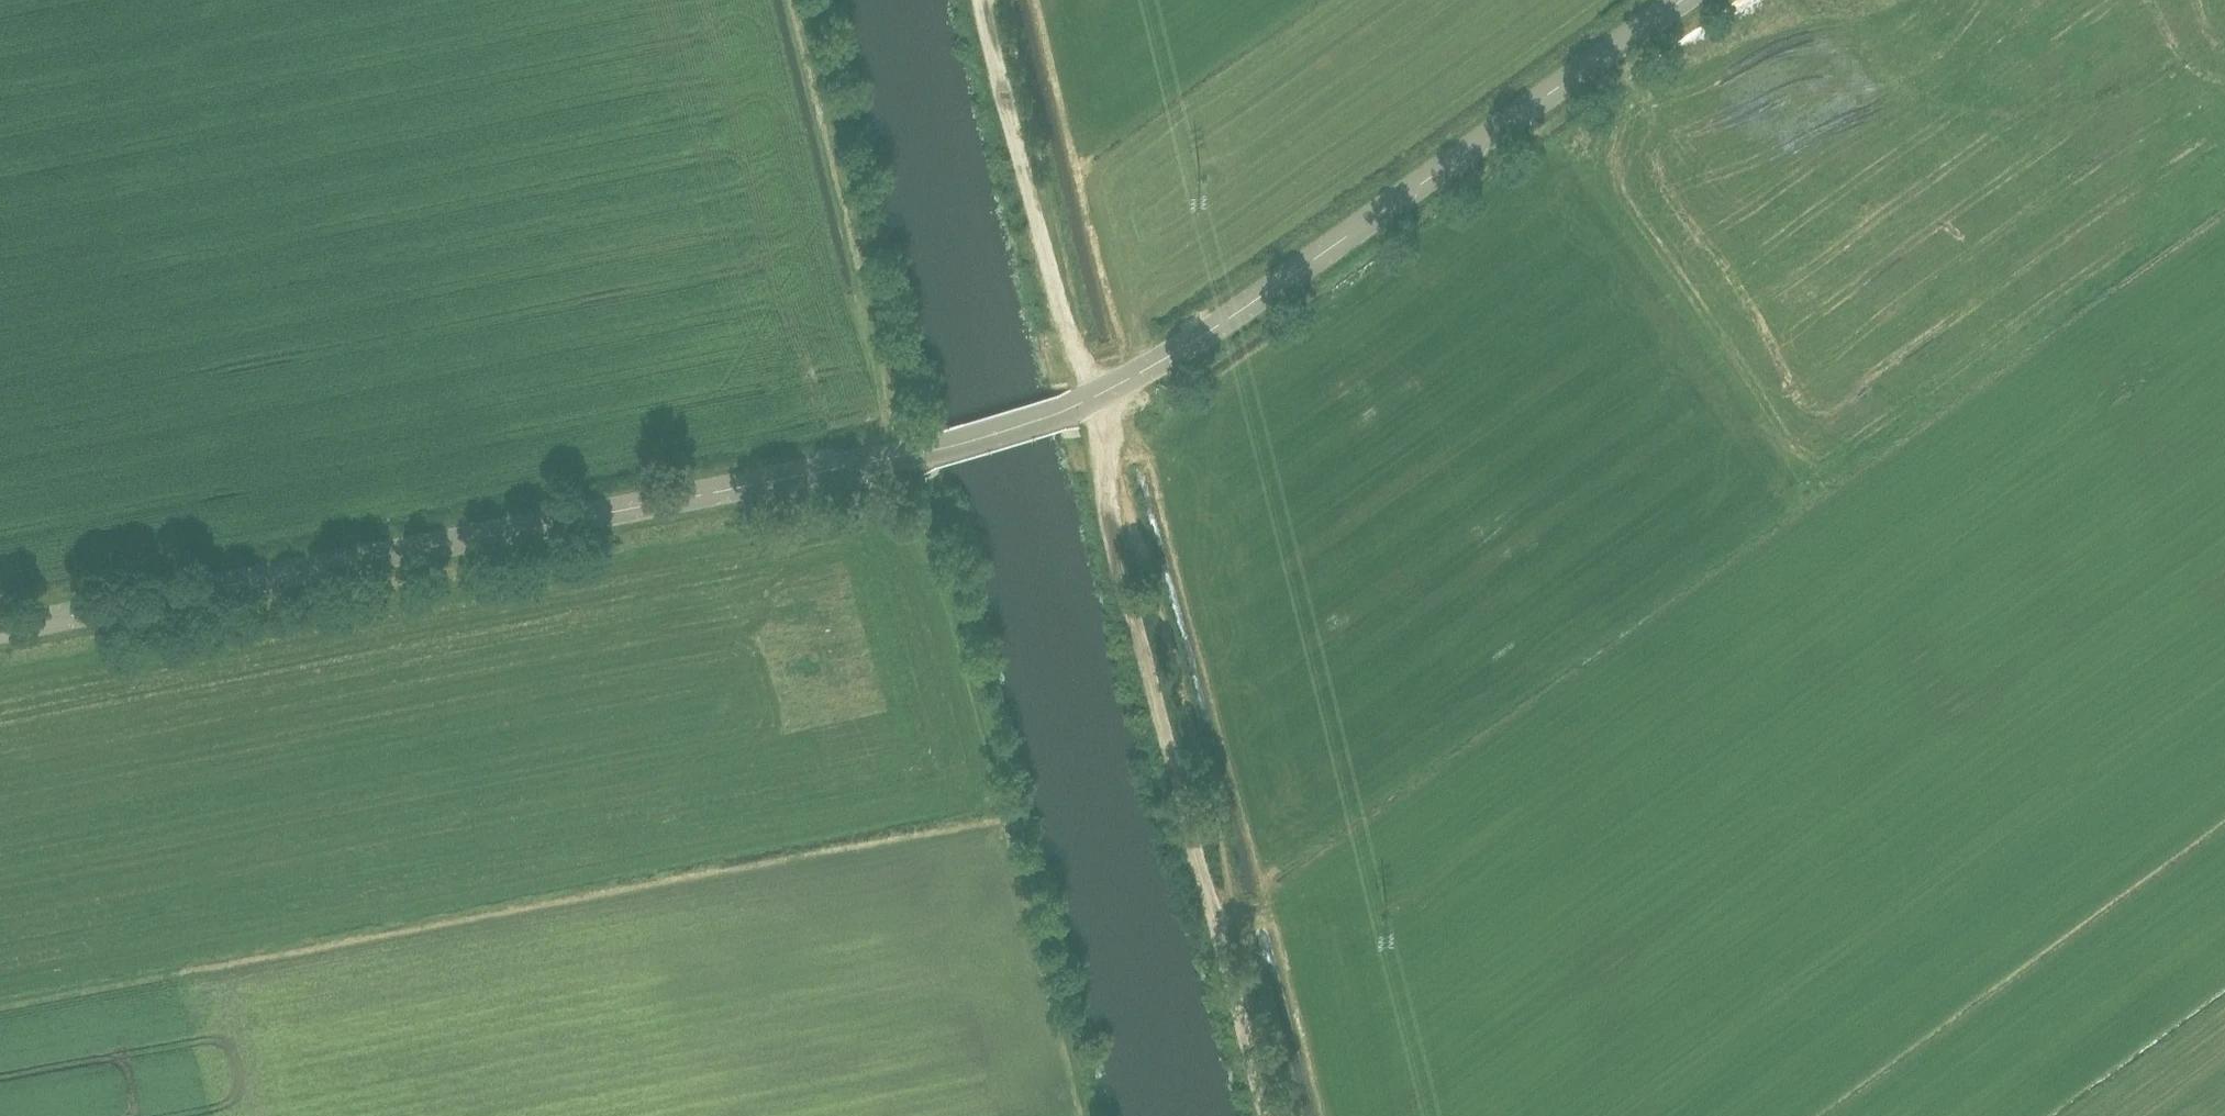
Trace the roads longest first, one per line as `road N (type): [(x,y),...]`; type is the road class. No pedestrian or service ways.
road 1 (tertiary): [(0,632),(918,454),(1045,418),(1216,326),(1682,0)]
road 2 (track): [(1095,396),(1124,575),(1265,1115)]
road 3 (track): [(978,0),(1046,275),(1095,396)]

